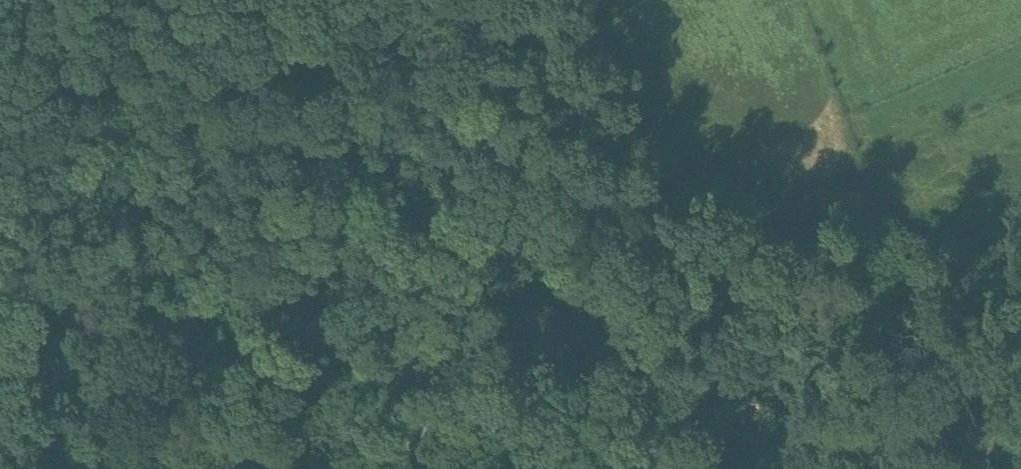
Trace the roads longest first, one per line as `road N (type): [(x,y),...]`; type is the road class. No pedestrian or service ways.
road 1 (track): [(698,152),(658,248),(543,411),(542,432),(556,468)]
road 2 (track): [(908,468),(833,461),(748,468)]

